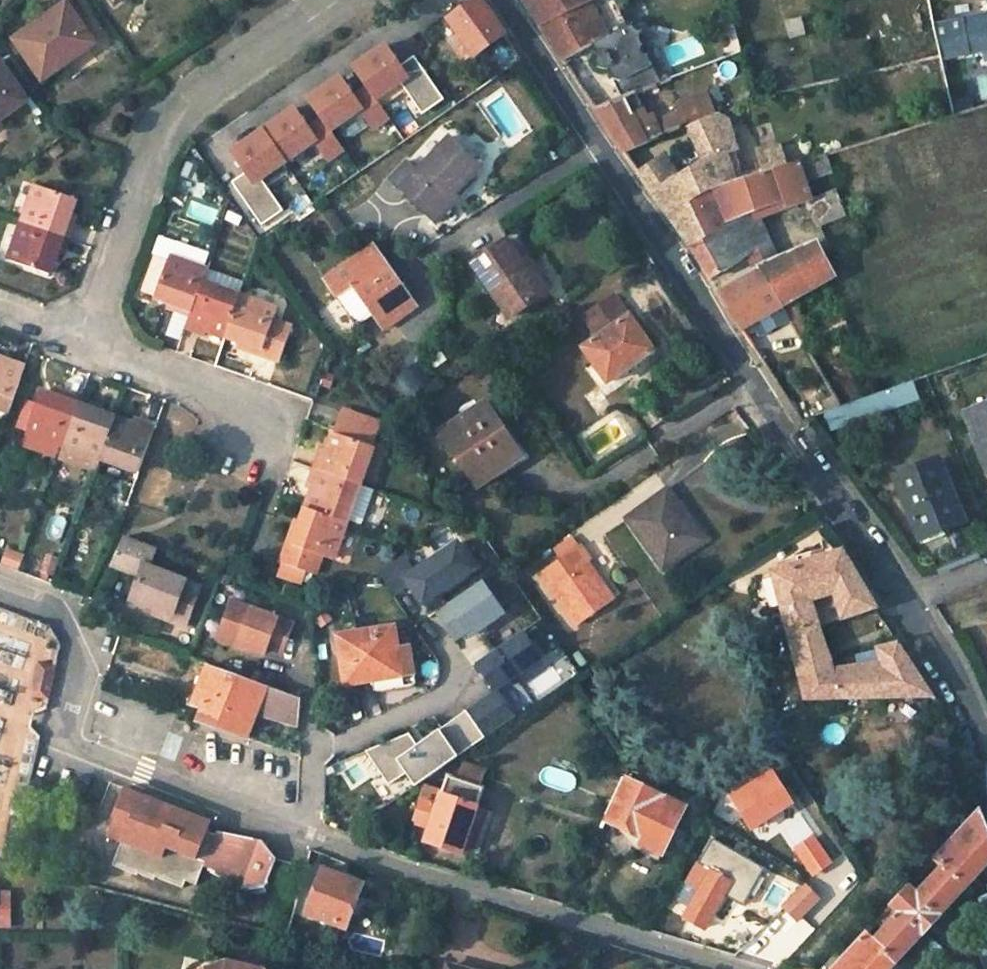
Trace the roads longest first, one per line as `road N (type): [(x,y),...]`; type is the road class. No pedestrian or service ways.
road 1 (unclassified): [(599,144),(792,451),(953,670),(986,743)]
road 2 (unclassified): [(0,593),(55,612),(83,669),(62,743),(303,833)]
road 3 (unclassified): [(303,833),(736,968)]
road 4 (residential): [(80,341),(161,120),(332,0)]
road 5 (residential): [(442,643),(462,674),(455,695),(311,758),(303,833)]
road 6 (residential): [(431,253),(599,144)]
road 7 (residential): [(80,341),(217,395),(247,430)]
road 8 (unclassified): [(498,0),(599,144)]

